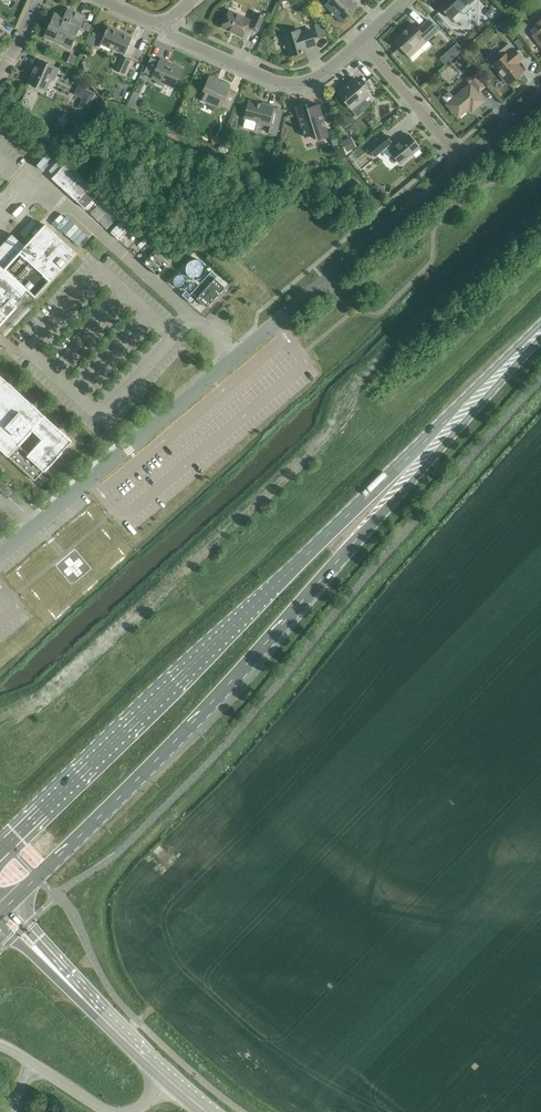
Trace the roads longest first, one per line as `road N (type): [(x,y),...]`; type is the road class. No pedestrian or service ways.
road 1 (primary): [(8,905),(177,739),(540,337)]
road 2 (primary): [(540,326),(0,850)]
road 3 (residential): [(233,359),(34,176),(26,186),(0,164)]
road 4 (residential): [(0,555),(233,359)]
road 5 (residential): [(233,359),(448,178),(459,159)]
road 6 (residential): [(361,40),(326,72),(281,84),(164,26)]
road 7 (residential): [(459,159),(361,40)]
road 8 (secondary): [(105,1015),(8,905)]
road 9 (secondary): [(0,926),(105,1015)]
road 10 (unclassified): [(105,1111),(0,1048)]

